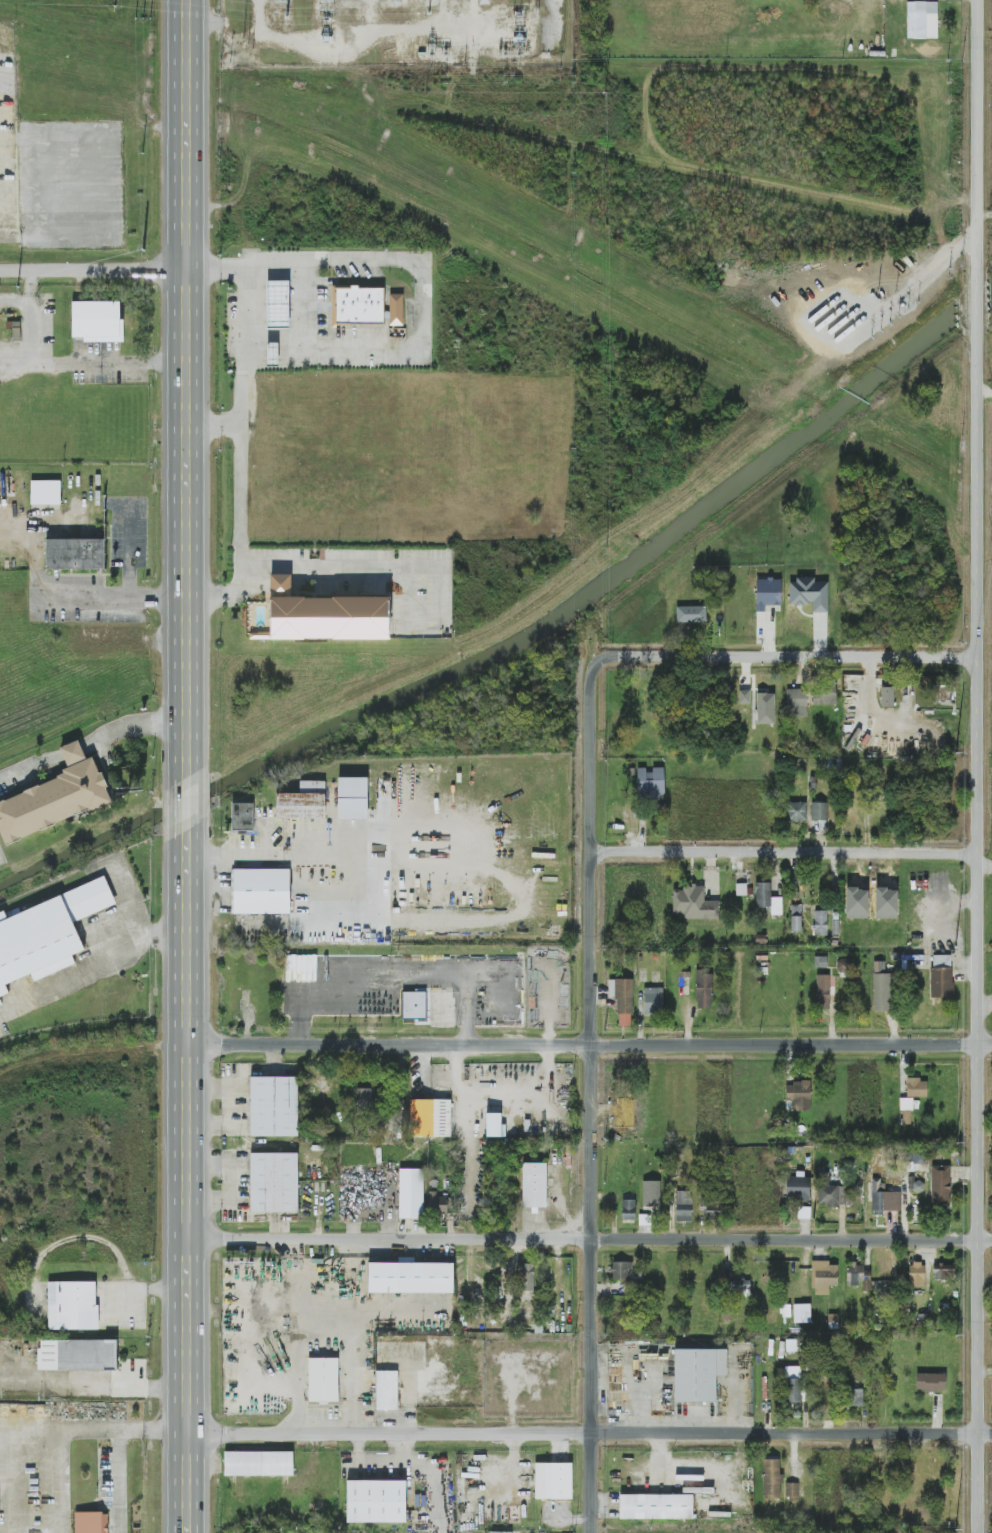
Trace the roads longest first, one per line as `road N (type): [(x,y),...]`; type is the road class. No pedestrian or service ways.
road 1 (residential): [(979,1238),(977,326)]
road 2 (residential): [(991,1044),(187,1042)]
road 3 (residential): [(991,1433),(188,1432)]
road 4 (residential): [(991,1238),(188,1237)]
road 5 (trunk): [(187,779),(187,0)]
road 6 (residential): [(592,1238),(592,673)]
road 7 (trunk): [(188,1237),(187,822)]
road 8 (residential): [(979,658),(632,658),(592,673)]
road 9 (residential): [(979,855),(593,855)]
road 10 (trunk): [(188,1237),(188,1532)]
road 11 (residential): [(592,1238),(591,1532)]
road 12 (residential): [(979,1238),(979,1532)]
road 13 (residential): [(978,275),(978,0)]
road 14 (residential): [(187,269),(0,271)]

